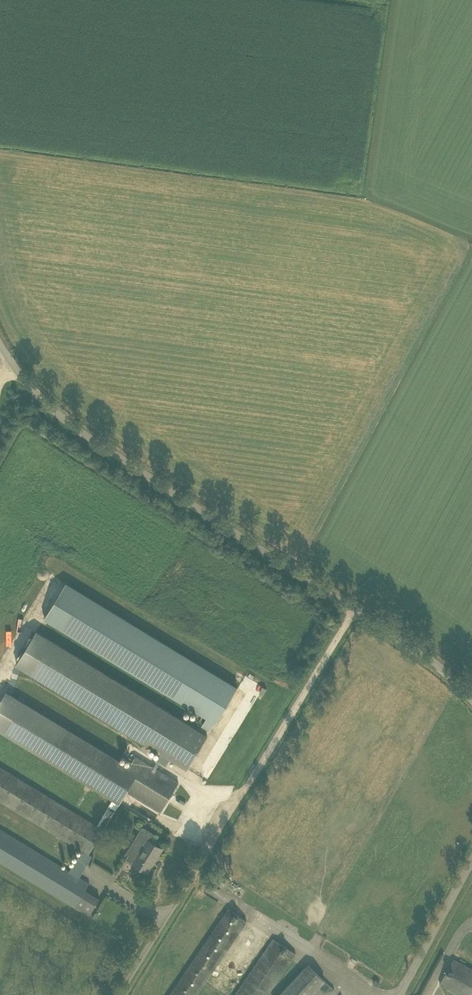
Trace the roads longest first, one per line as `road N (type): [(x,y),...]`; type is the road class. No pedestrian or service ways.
road 1 (unclassified): [(471,688),(439,658),(39,395),(0,345)]
road 2 (unclassified): [(118,994),(241,796)]
road 3 (track): [(357,609),(241,796)]
road 4 (unclassified): [(399,994),(471,860)]

